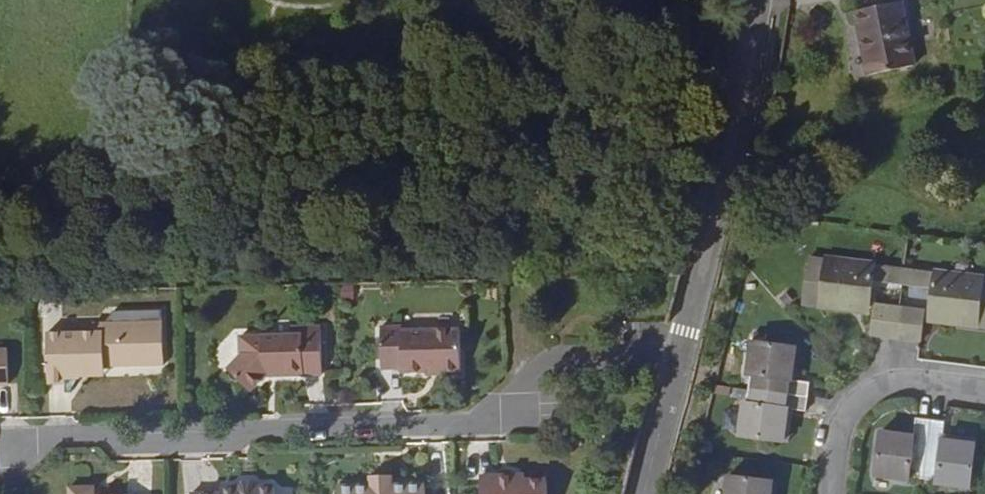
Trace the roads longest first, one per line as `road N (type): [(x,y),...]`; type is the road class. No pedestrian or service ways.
road 1 (residential): [(676,365),(555,358),(488,428),(5,442),(6,493)]
road 2 (tertiary): [(676,365),(750,0)]
road 3 (residential): [(830,493),(838,433),(854,404),(880,389),(984,396)]
road 4 (tertiary): [(642,493),(676,365)]

